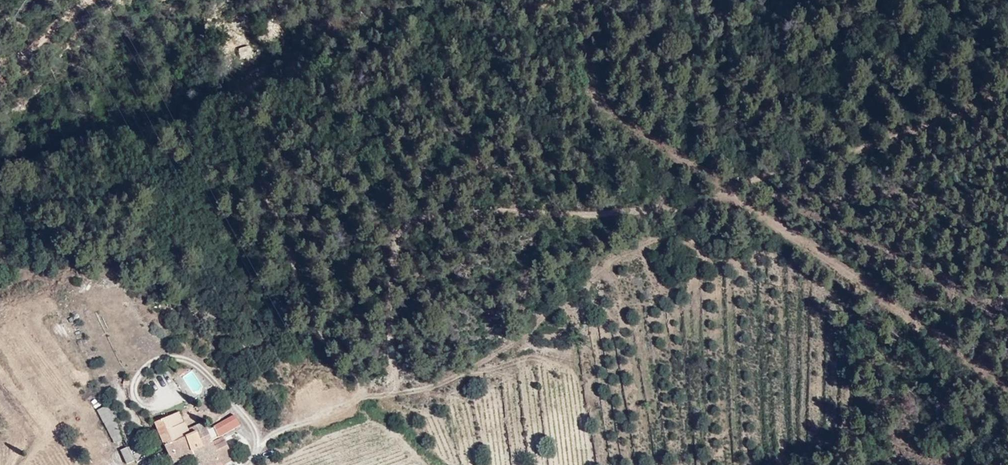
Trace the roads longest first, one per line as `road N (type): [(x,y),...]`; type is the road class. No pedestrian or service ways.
road 1 (track): [(743,279),(691,242),(644,246),(594,270),(519,340),(465,374),(287,426),(255,453)]
road 2 (track): [(576,0),(608,112),(732,186)]

